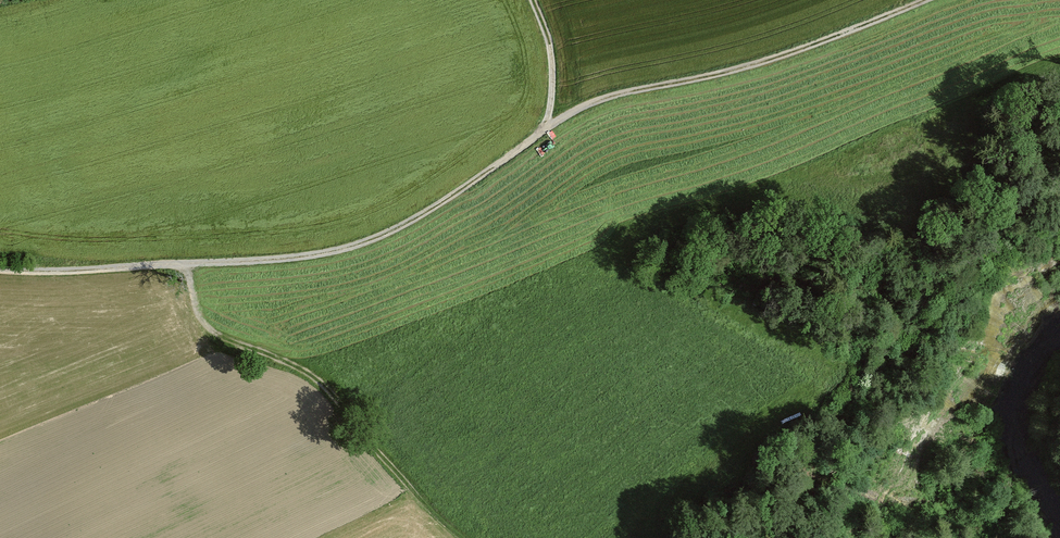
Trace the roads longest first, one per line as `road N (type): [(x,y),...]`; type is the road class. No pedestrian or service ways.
road 1 (track): [(922,0),(761,62),(577,110),(378,237),(298,257),(0,269)]
road 2 (track): [(188,263),(205,325),(319,380),(462,537)]
road 3 (track): [(532,0),(551,46),(545,128)]

